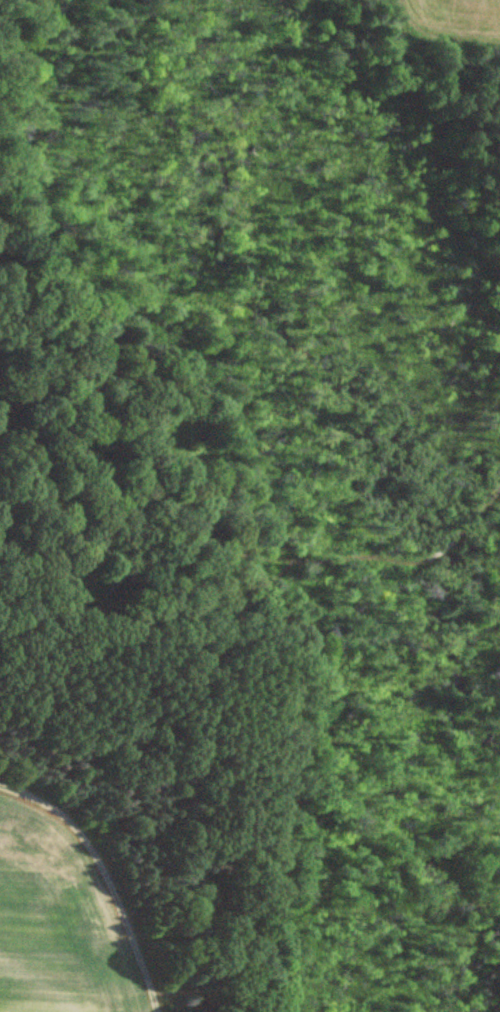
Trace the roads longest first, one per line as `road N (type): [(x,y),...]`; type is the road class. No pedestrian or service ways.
road 1 (residential): [(162,1011),(131,871),(61,783),(0,756)]

